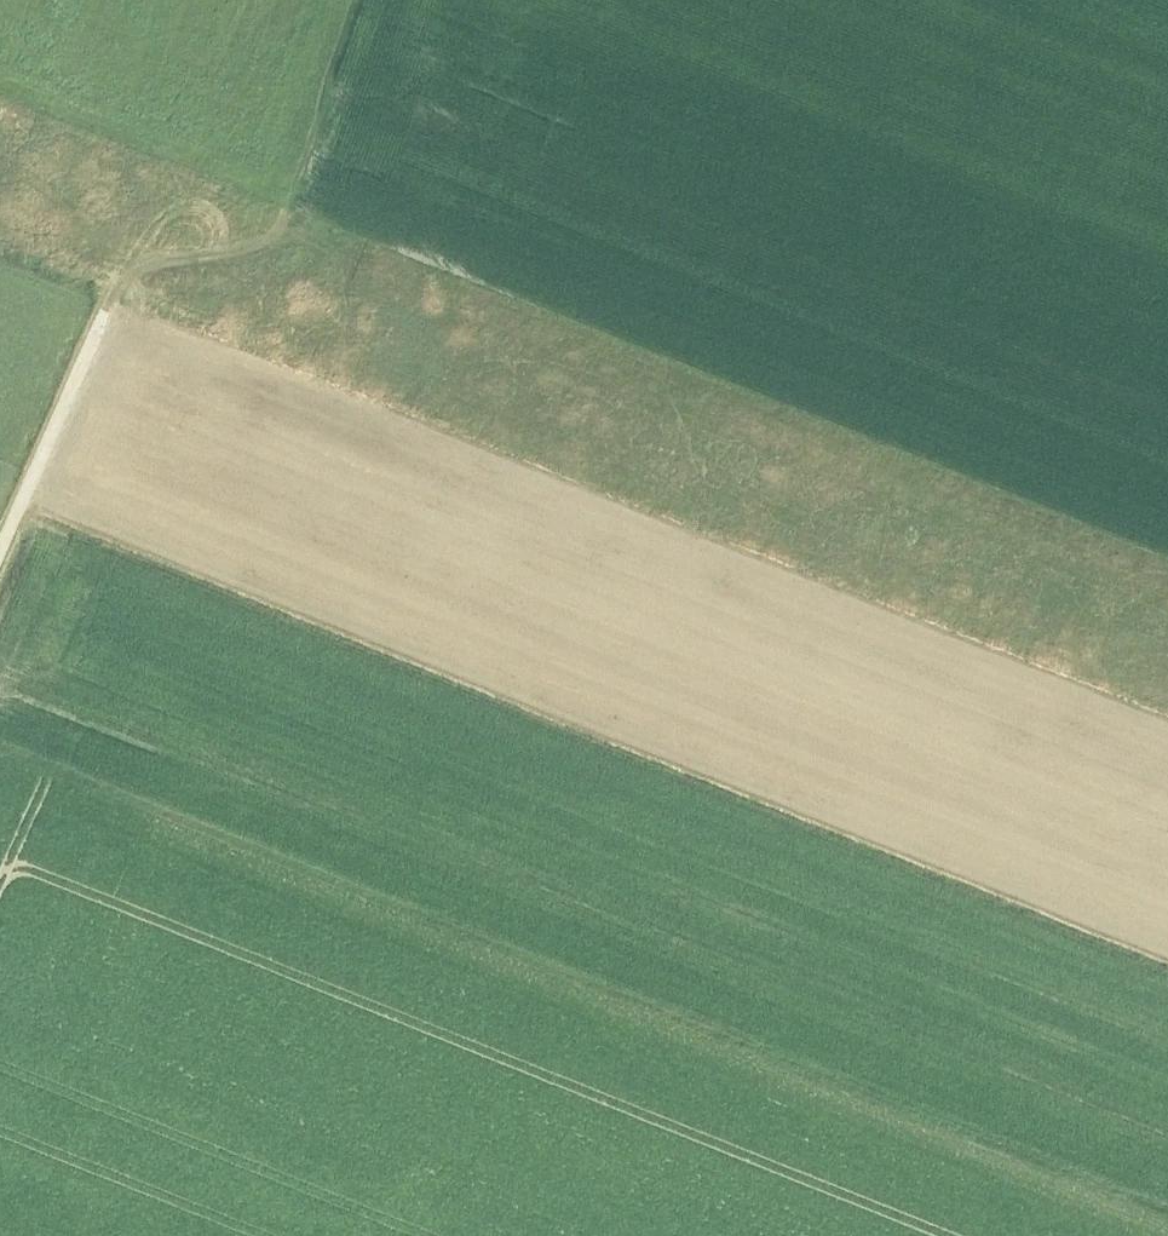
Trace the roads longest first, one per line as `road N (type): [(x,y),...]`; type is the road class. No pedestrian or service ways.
road 1 (unclassified): [(0,554),(106,311)]
road 2 (track): [(106,311),(147,274),(296,234),(316,218)]

